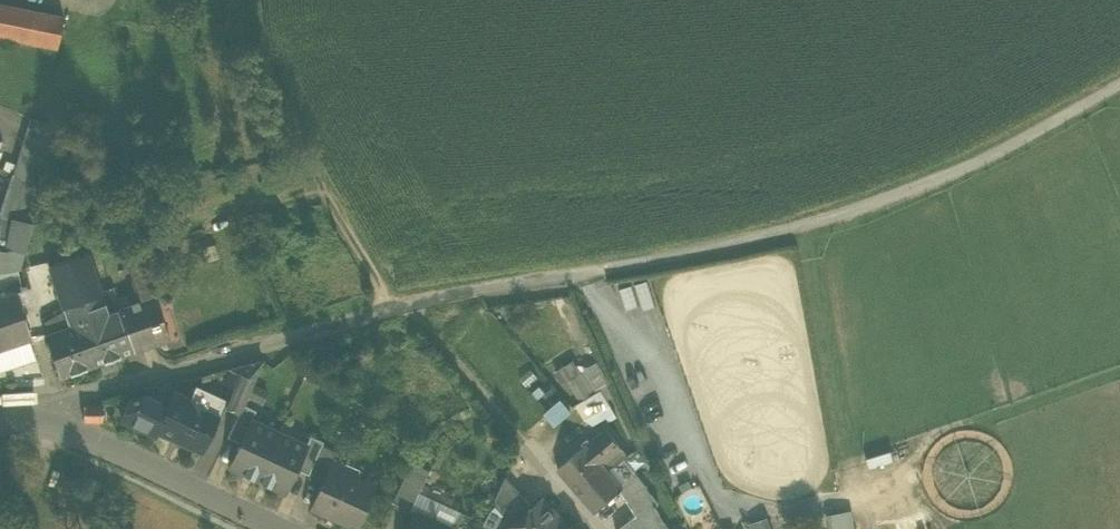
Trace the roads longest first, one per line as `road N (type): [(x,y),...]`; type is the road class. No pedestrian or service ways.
road 1 (track): [(1119,82),(948,174),(798,227),(403,310)]
road 2 (residential): [(403,310),(28,409)]
road 3 (track): [(241,0),(239,14),(340,229),(403,310)]
road 4 (residential): [(28,409),(280,528)]
road 5 (track): [(715,497),(623,267)]
road 6 (track): [(527,444),(436,335),(403,310)]

